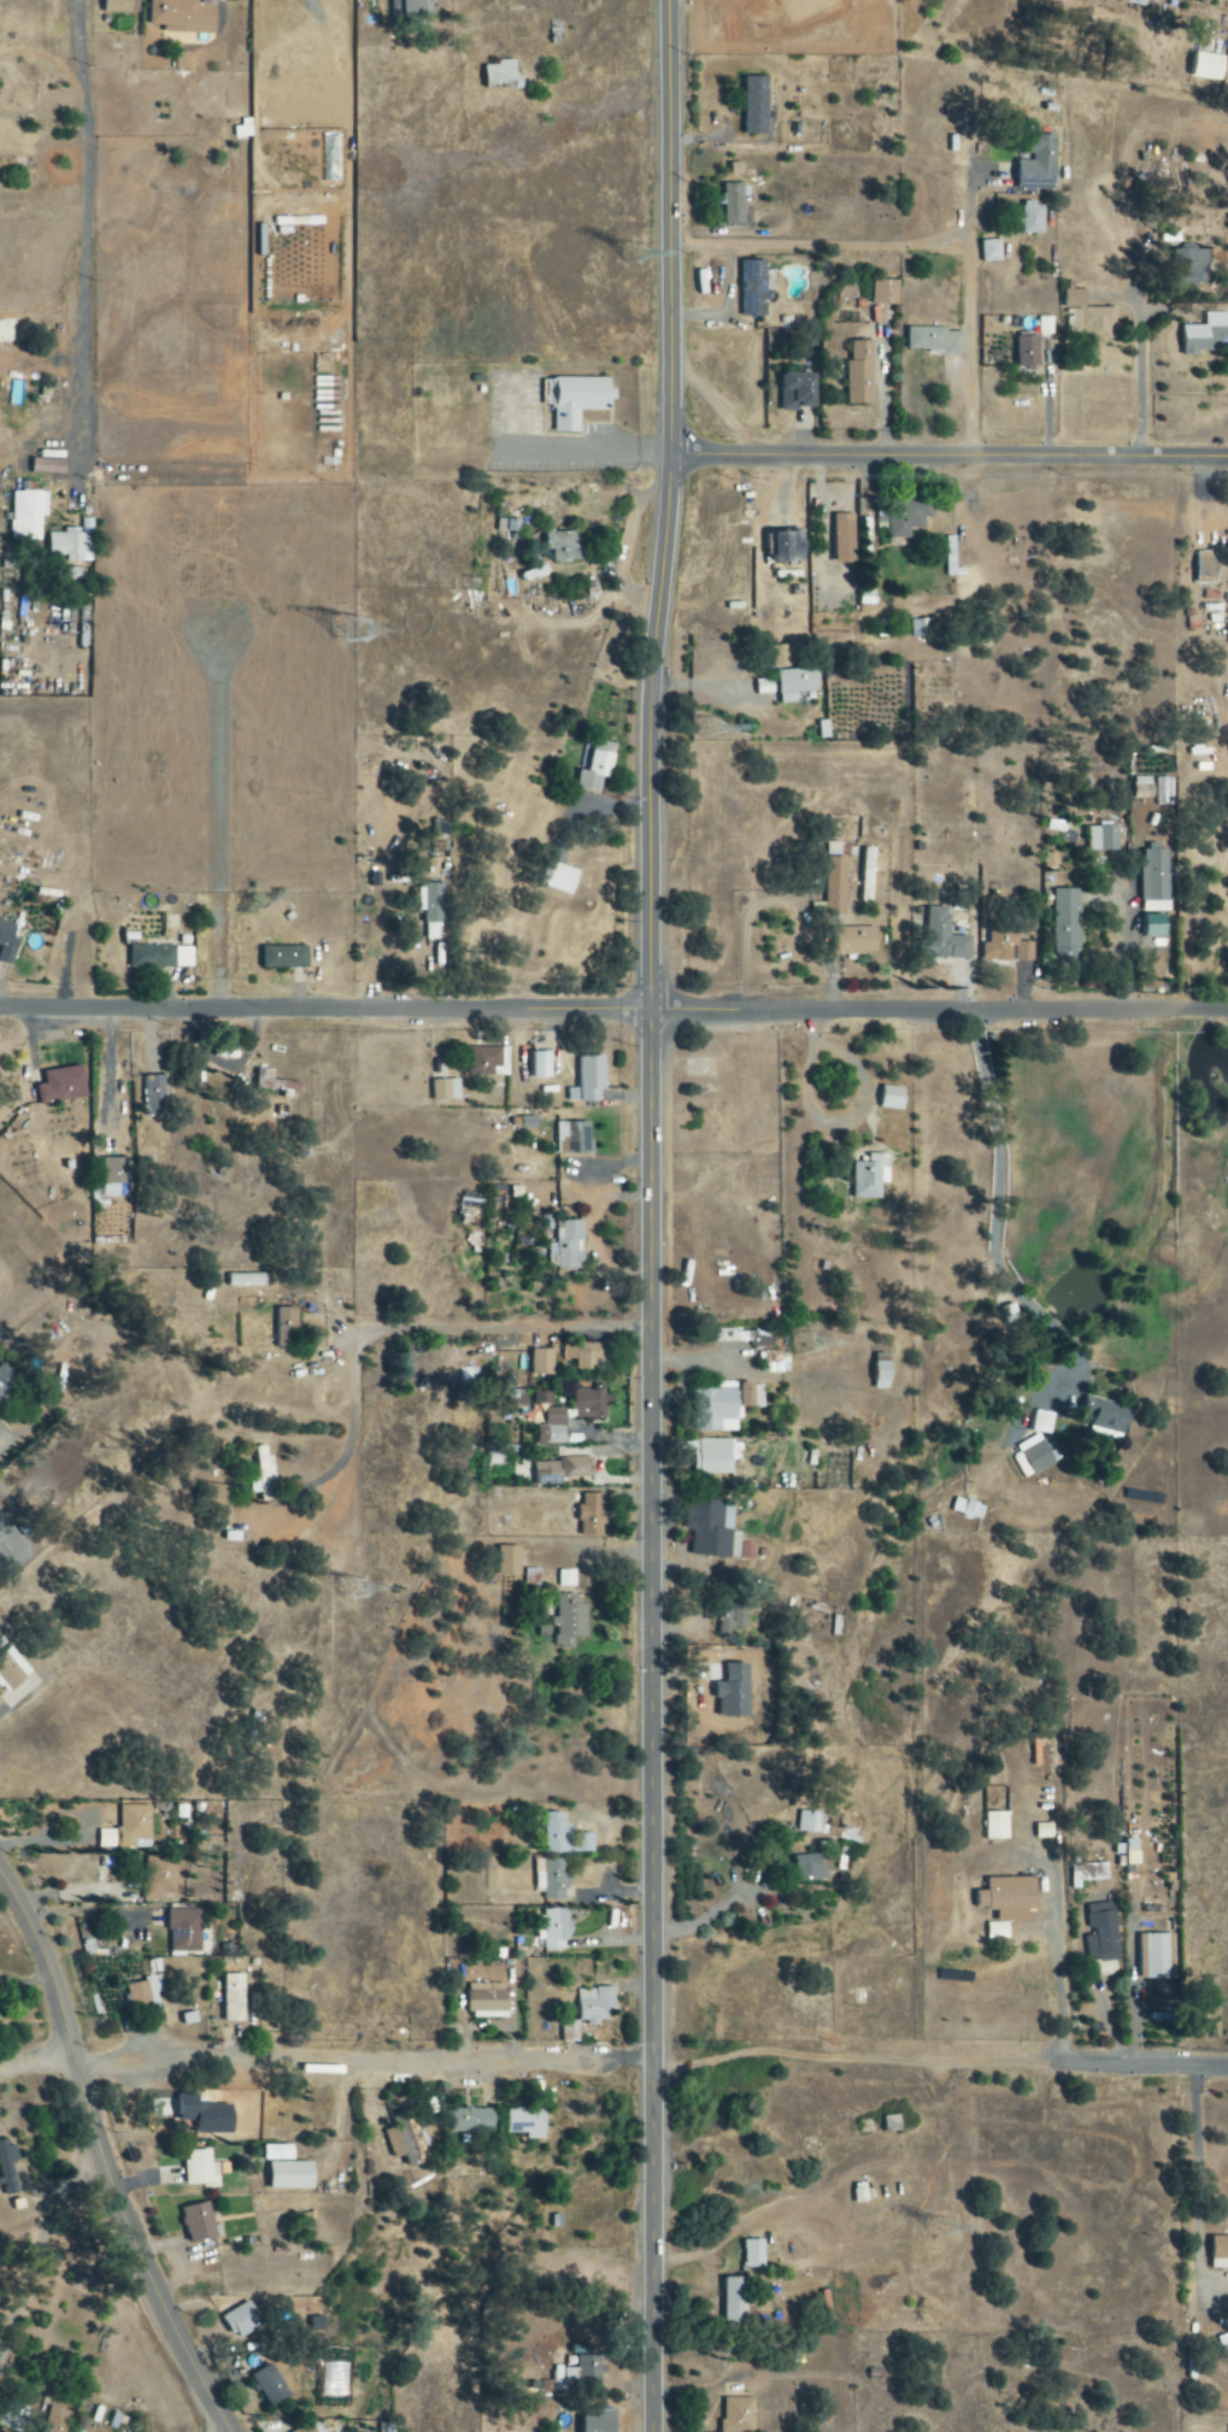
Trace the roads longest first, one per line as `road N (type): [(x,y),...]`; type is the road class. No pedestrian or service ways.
road 1 (tertiary): [(652,2431),(648,798),(670,456),(668,0)]
road 2 (residential): [(0,1007),(1227,1010)]
road 3 (tertiary): [(229,2431),(140,2256),(51,1973),(0,1876)]
road 4 (residential): [(652,2058),(74,2058)]
road 5 (tertiary): [(670,456),(968,451),(1227,458)]
road 6 (residential): [(503,1010),(501,595)]
road 7 (residential): [(396,1416),(404,1330),(434,1310),(651,1310)]
road 8 (residential): [(1227,2068),(1057,2057)]

